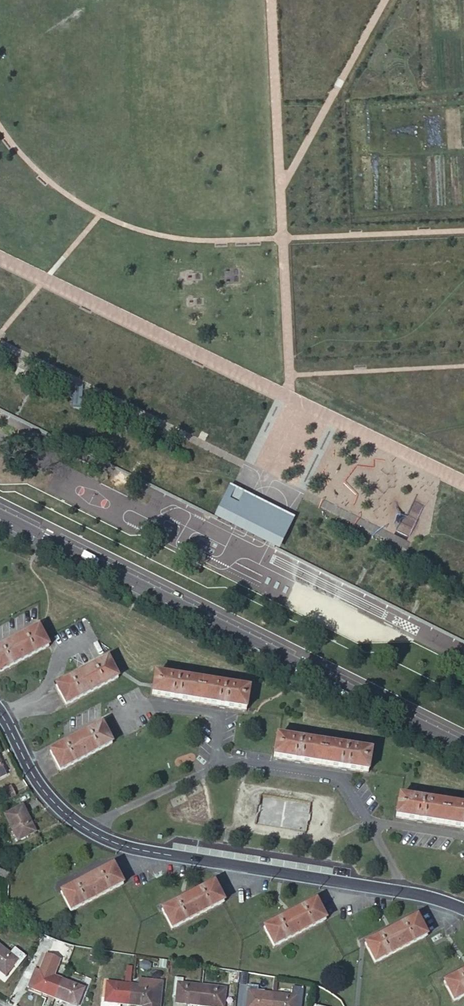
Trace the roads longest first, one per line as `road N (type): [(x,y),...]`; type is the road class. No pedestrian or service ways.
road 1 (residential): [(0,712),(50,799),(113,842),(463,909)]
road 2 (residential): [(0,515),(463,747)]

